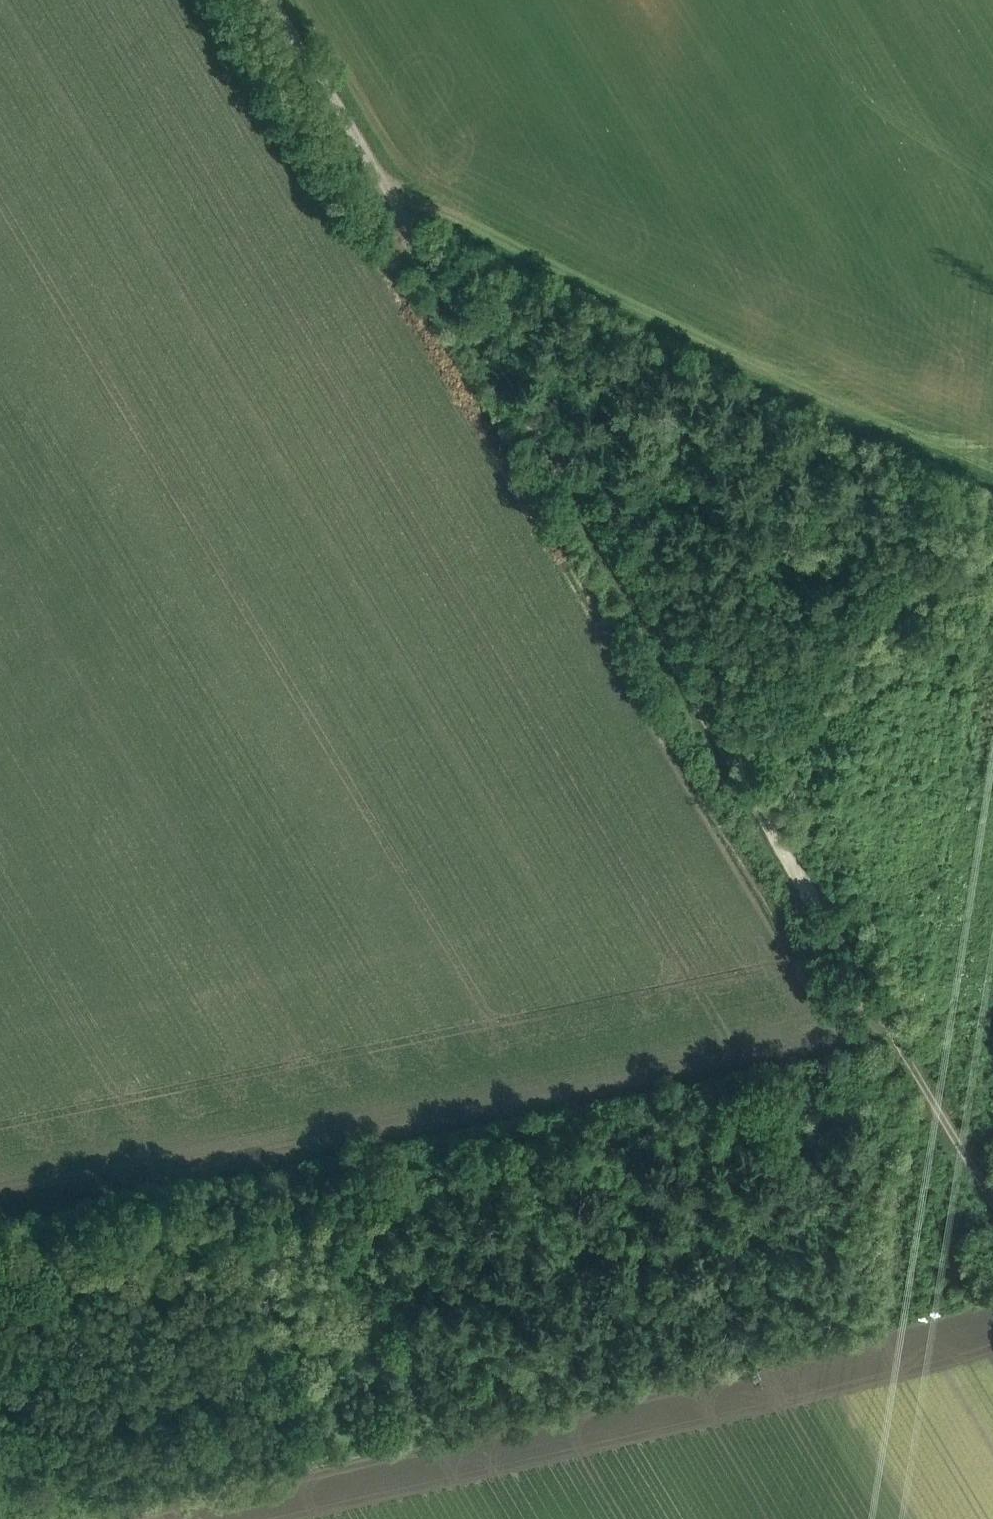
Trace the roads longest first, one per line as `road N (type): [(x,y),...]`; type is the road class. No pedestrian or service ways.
road 1 (track): [(718,742),(271,0)]
road 2 (track): [(913,1070),(718,742)]
road 3 (track): [(992,1203),(913,1070)]

